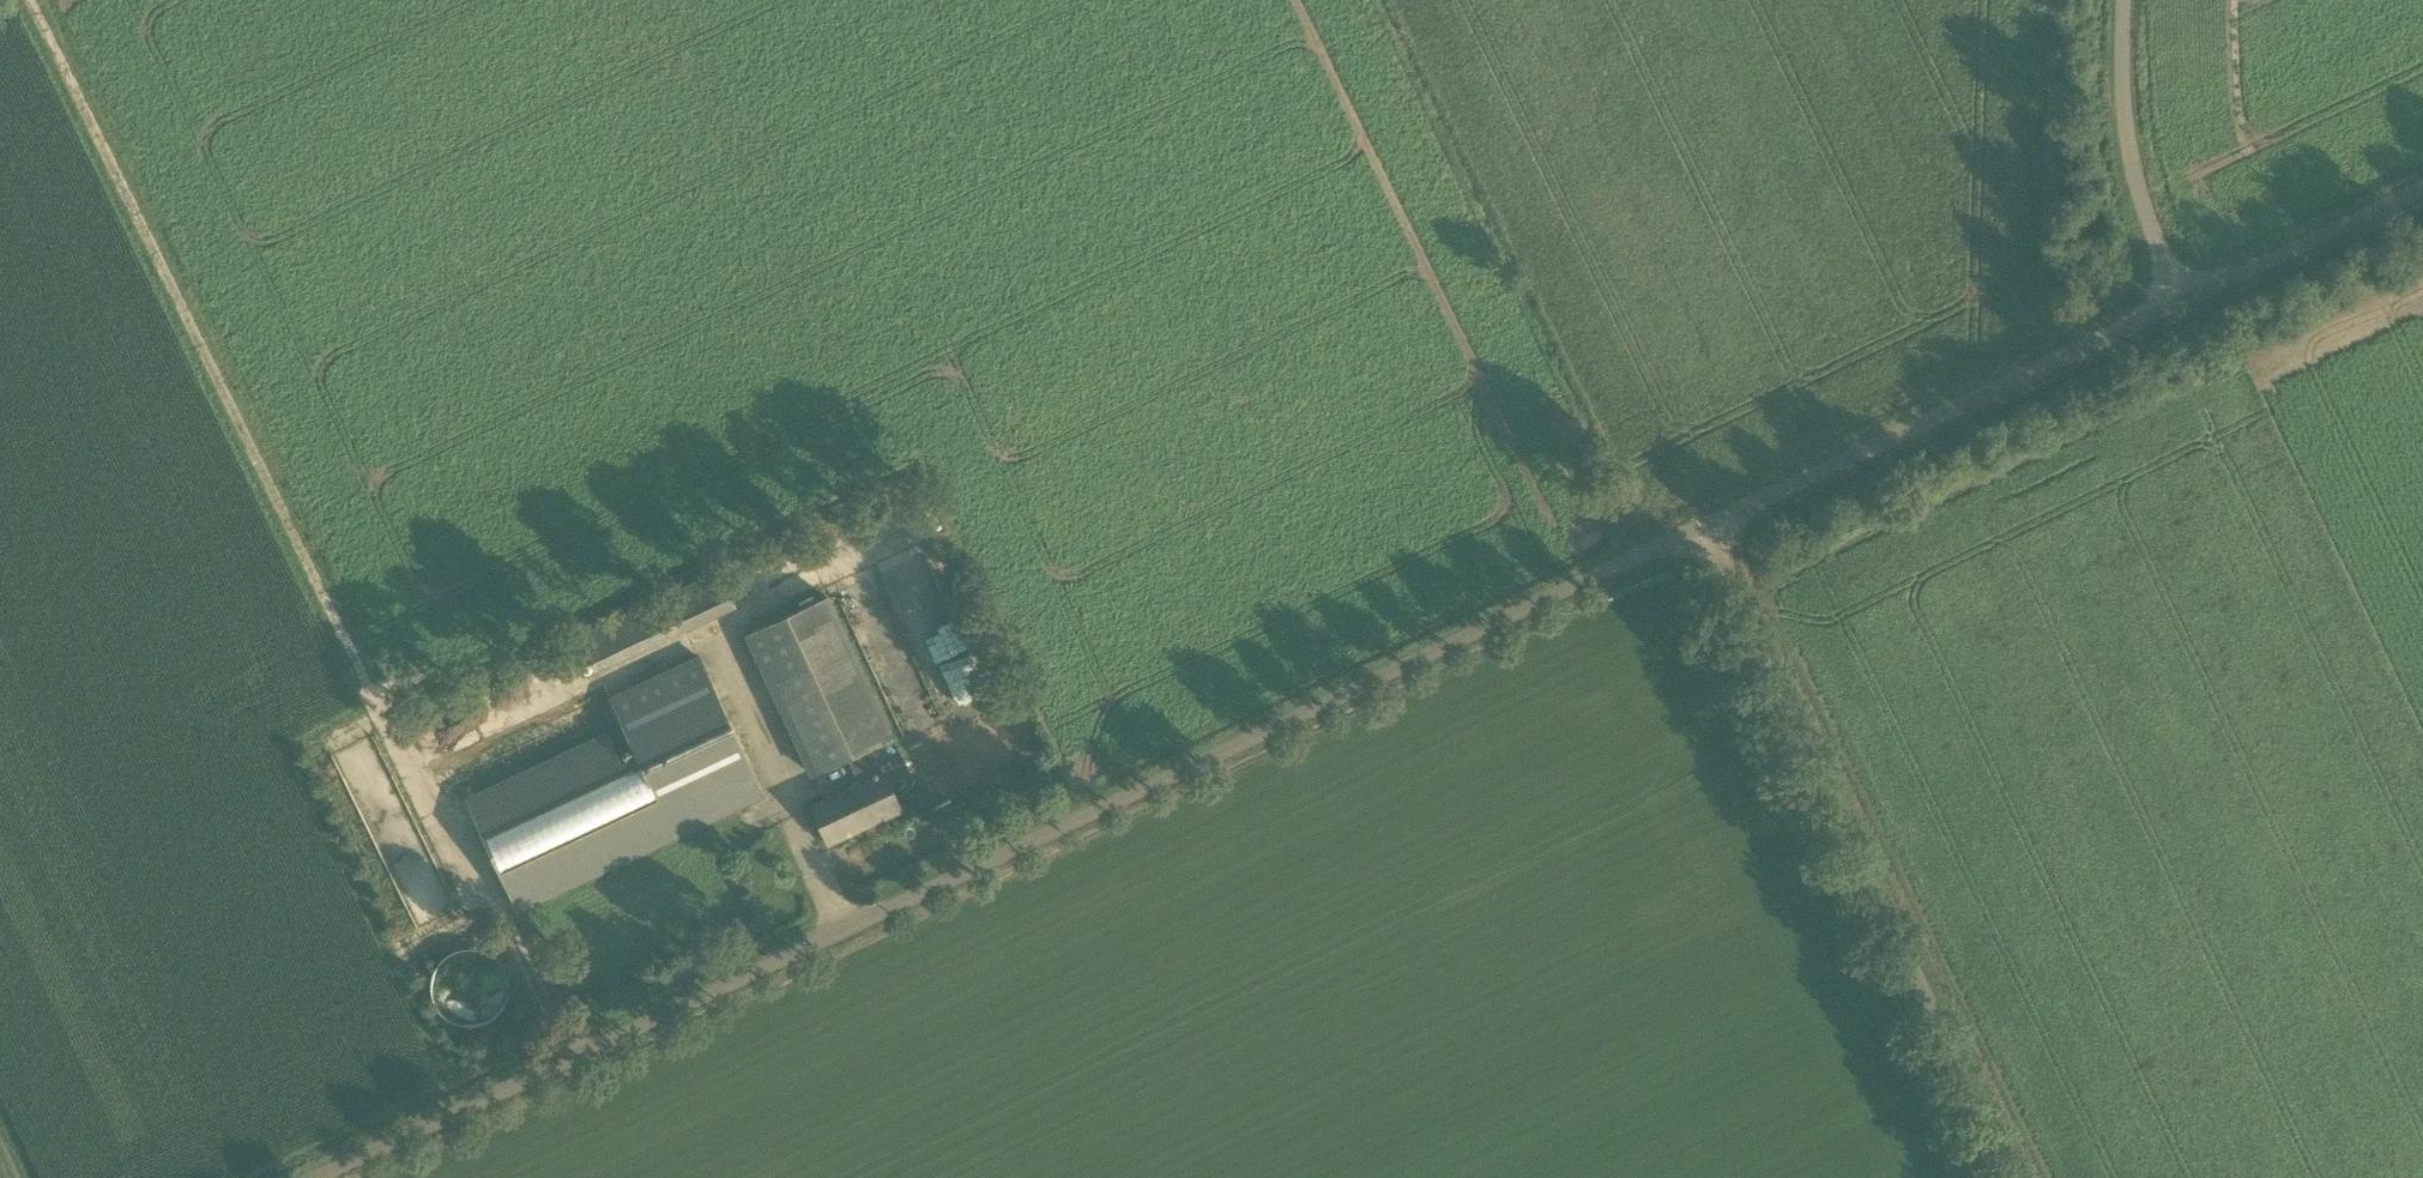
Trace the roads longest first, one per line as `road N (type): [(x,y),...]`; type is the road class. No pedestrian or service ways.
road 1 (unclassified): [(316,1177),(1692,525)]
road 2 (track): [(449,860),(30,0)]
road 3 (unclassified): [(2001,1177),(1692,525)]
road 4 (unclassified): [(1692,525),(2169,298)]
road 5 (unclassified): [(2169,298),(2149,277),(2122,213),(2108,106),(2111,0)]
road 6 (unclassified): [(2169,298),(2422,179)]

